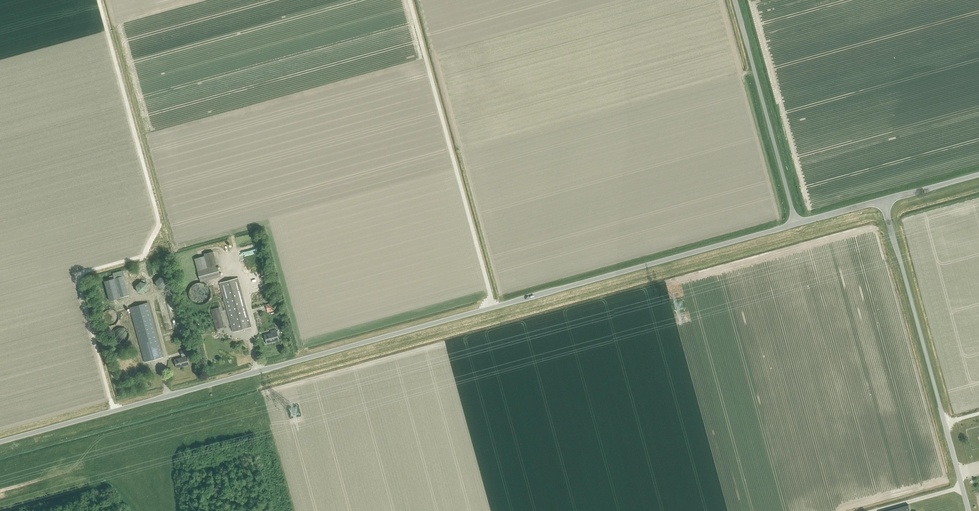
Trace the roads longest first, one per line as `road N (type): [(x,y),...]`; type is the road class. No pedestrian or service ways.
road 1 (unclassified): [(795,224),(0,442)]
road 2 (unclassified): [(967,510),(883,201)]
road 3 (unclassified): [(795,224),(734,0)]

